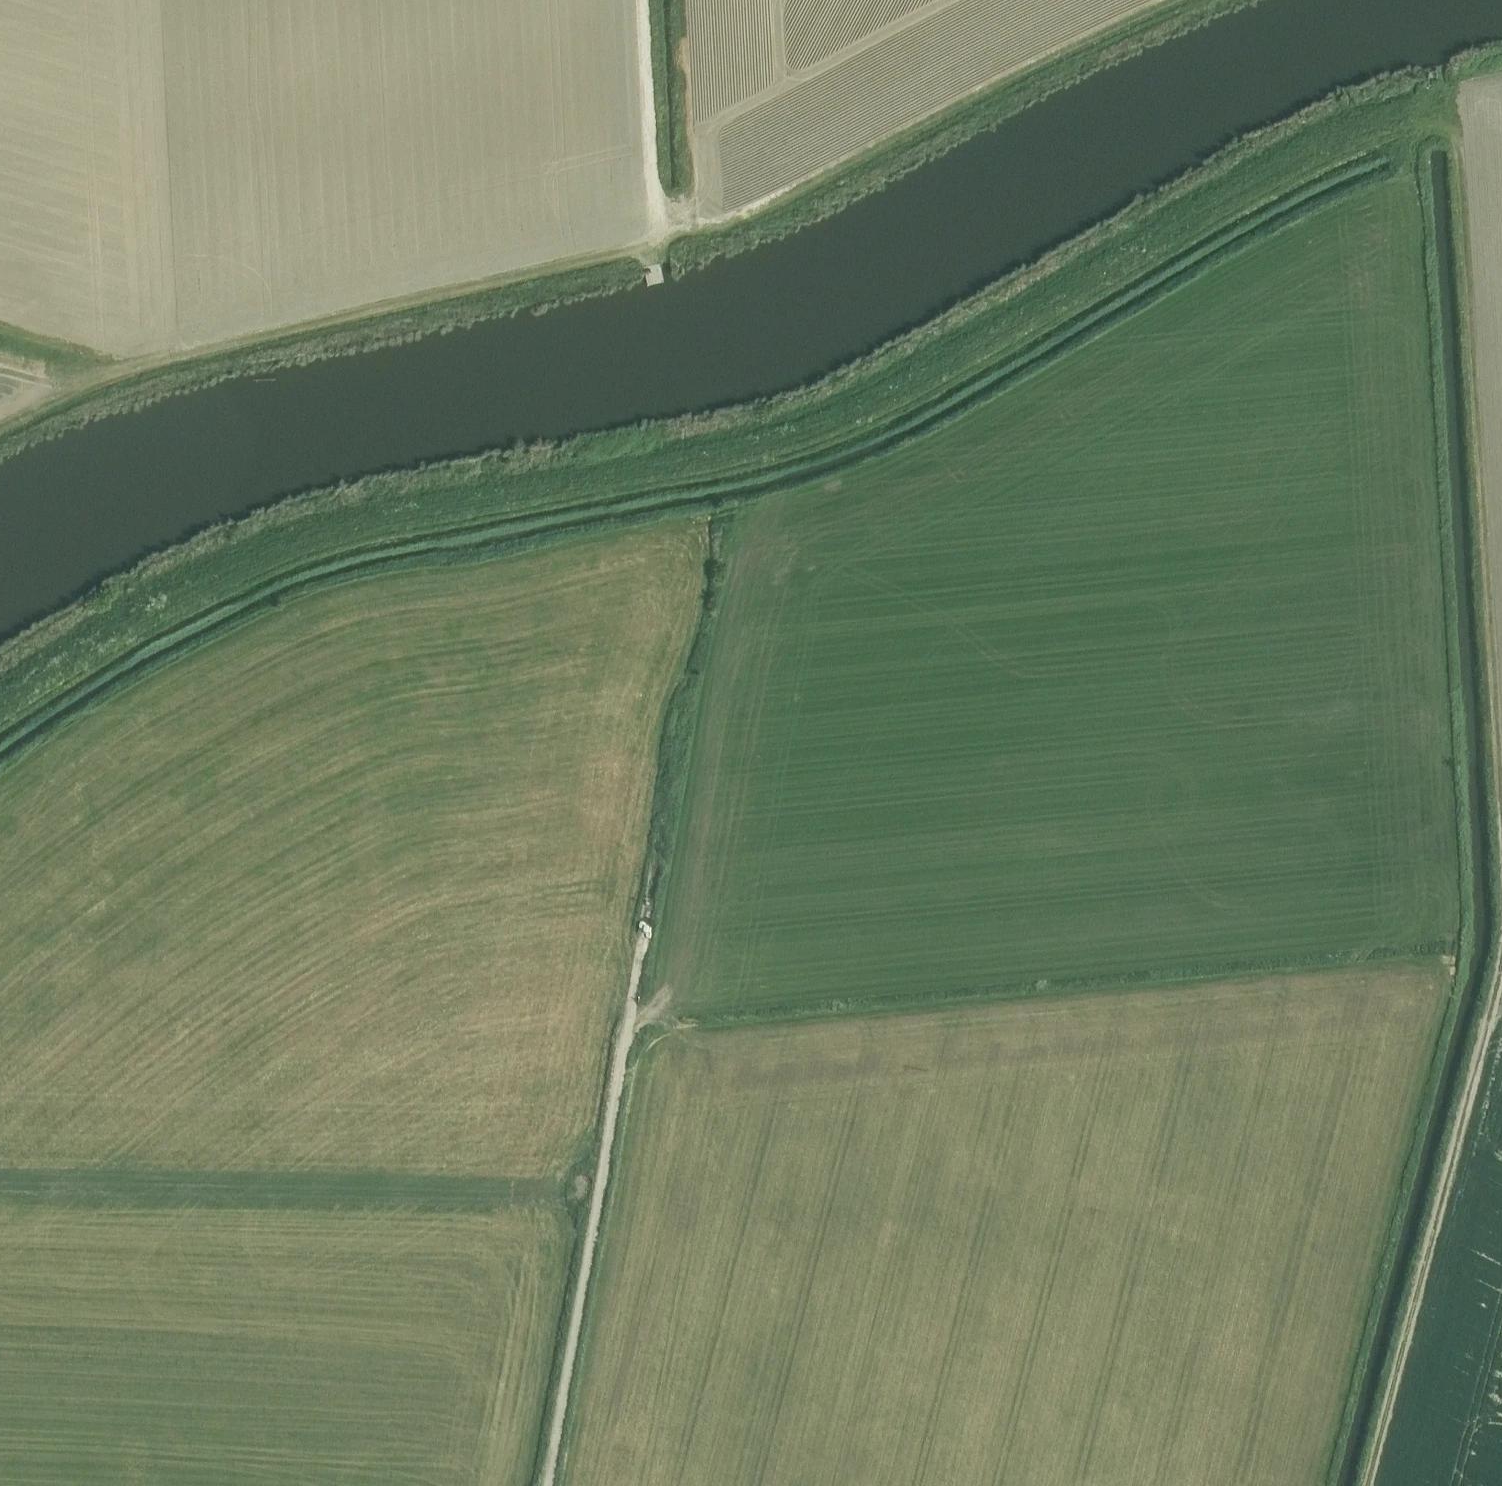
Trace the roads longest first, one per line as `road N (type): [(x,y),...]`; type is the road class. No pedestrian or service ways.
road 1 (track): [(1501,820),(1456,137)]
road 2 (track): [(649,915),(550,1485)]
road 3 (track): [(1370,1485),(1501,969)]

